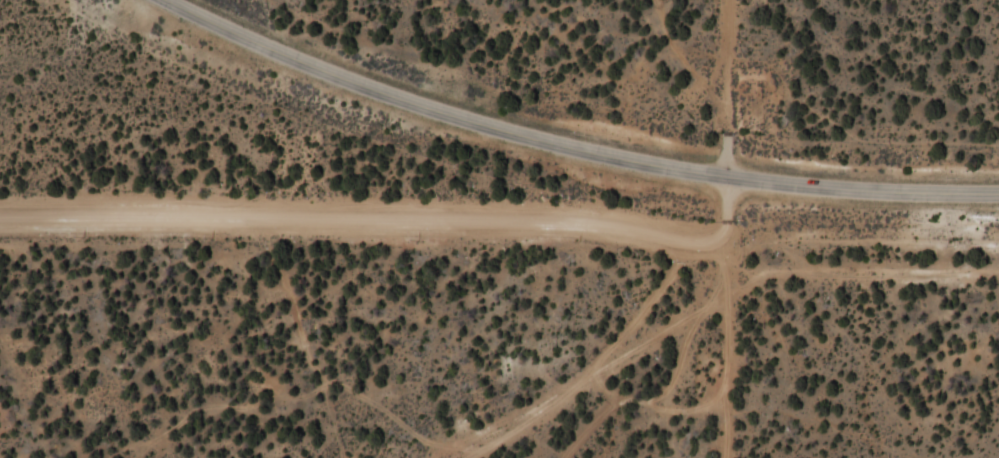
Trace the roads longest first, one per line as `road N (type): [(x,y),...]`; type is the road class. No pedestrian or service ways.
road 1 (residential): [(191,0),(387,83),(586,142),(851,181),(998,185)]
road 2 (residential): [(733,167),(734,222),(721,233),(612,219),(0,209)]
road 3 (residential): [(733,167),(735,0)]

